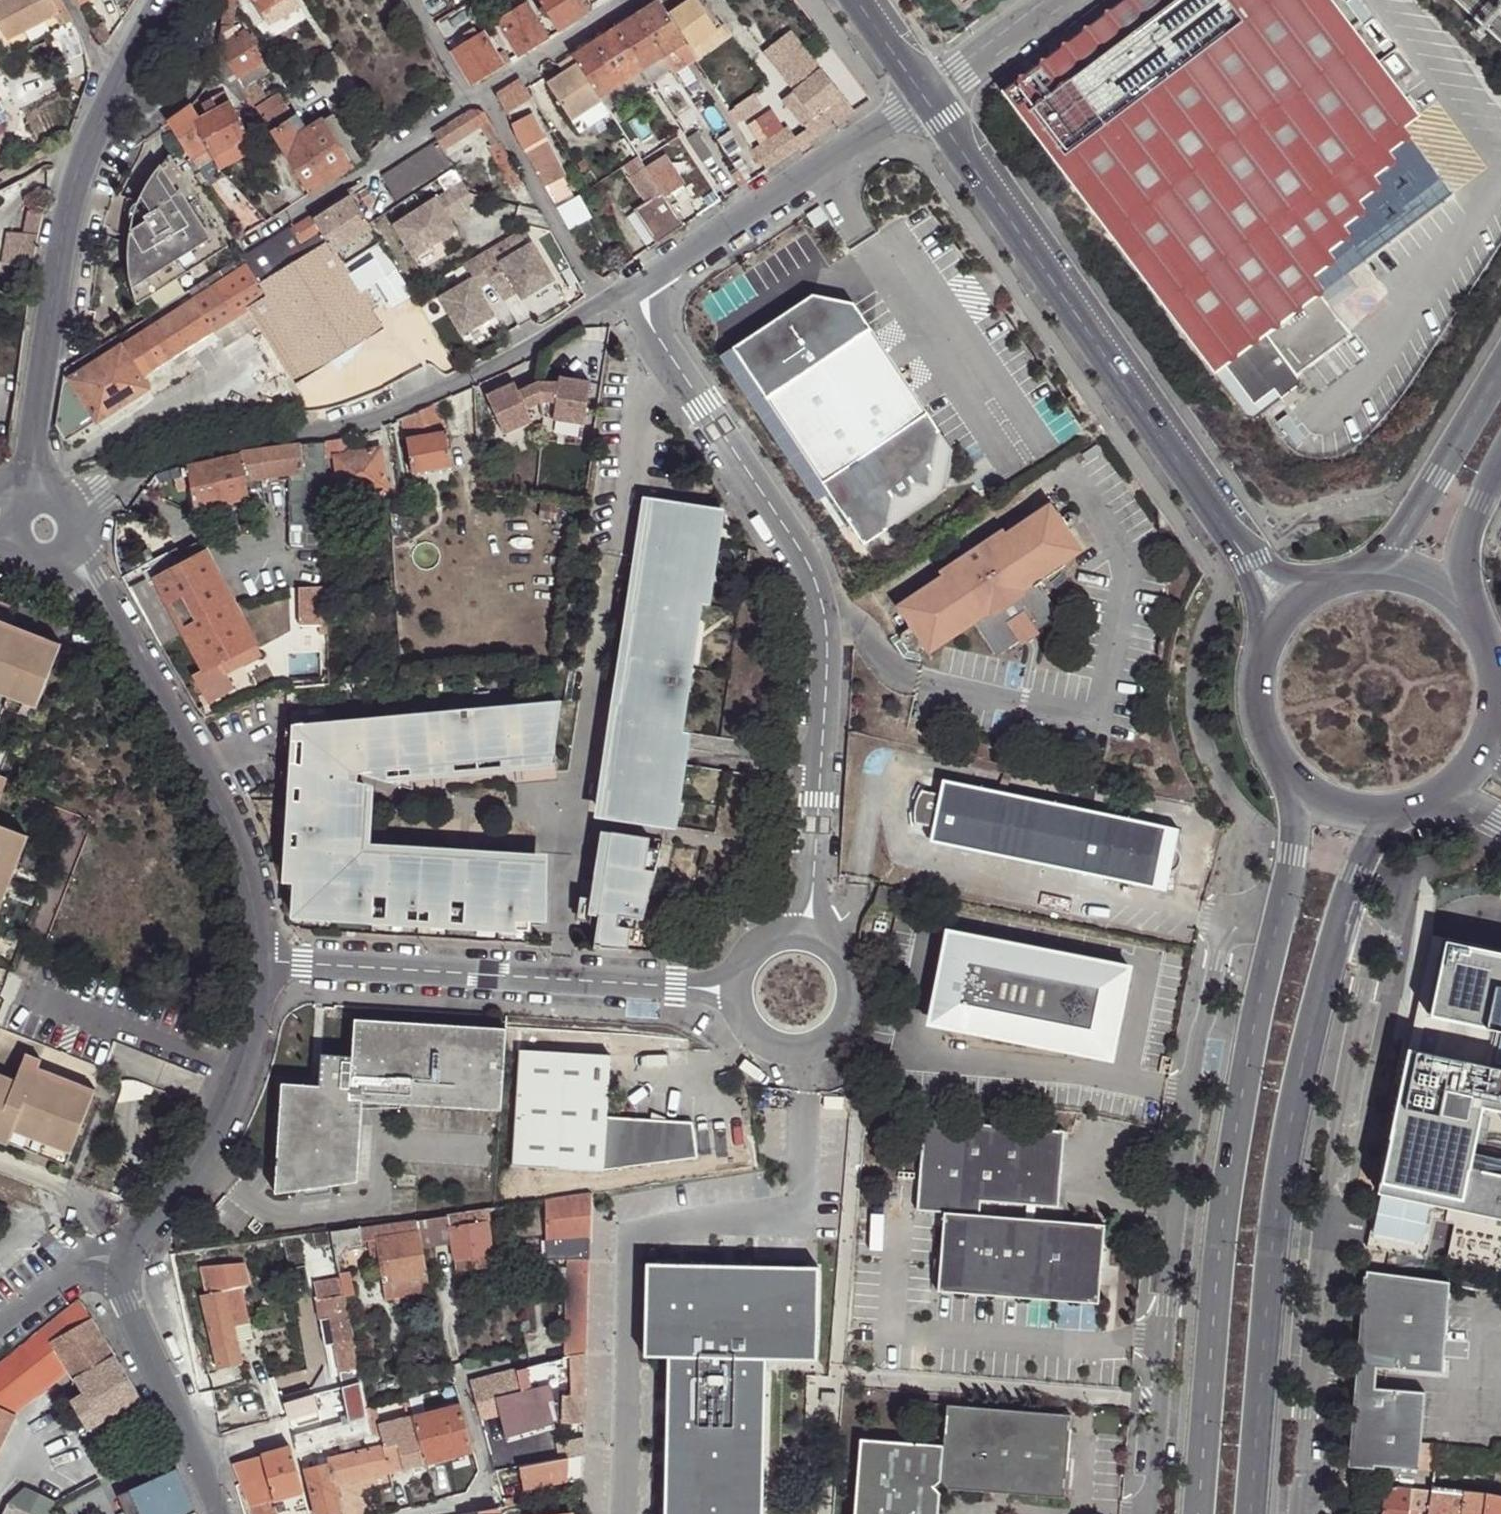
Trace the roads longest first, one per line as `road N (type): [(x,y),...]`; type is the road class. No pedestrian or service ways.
road 1 (secondary): [(1307,791),(1259,991),(1218,1223),(1199,1513)]
road 2 (secondary): [(1249,1513),(1272,1235),(1296,1100),(1375,814)]
road 3 (residential): [(814,930),(824,616),(806,571),(630,290)]
road 4 (residential): [(262,961),(247,1048),(223,1117),(123,1260),(131,1307),(218,1513)]
road 5 (residential): [(72,508),(120,478),(179,459),(365,423),(602,305)]
road 6 (tertiary): [(927,97),(1241,541)]
road 7 (residential): [(262,961),(729,988)]
road 8 (residential): [(67,551),(165,695),(233,835),(262,961)]
road 9 (residential): [(111,87),(66,213),(28,497)]
road 10 (residential): [(630,290),(927,97)]
road 11 (unclassified): [(729,988),(740,1033),(764,1054),(810,1061),(837,1049),(853,1032),(862,980),(837,941),(814,930)]
road 12 (residential): [(254,239),(470,97)]
road 13 (secondary): [(1500,373),(1403,533),(1353,578)]
road 14 (residential): [(427,1513),(493,1497),(461,1377),(519,1362)]
road 15 (residential): [(602,305),(489,103),(470,97)]
road 16 (residential): [(470,97),(625,0)]
road 17 (residential): [(927,97),(1051,0)]
road 18 (secondary): [(1266,651),(1258,689),(1262,728),(1279,763),(1307,791)]
road 19 (secondary): [(1470,619),(1468,542),(1500,470)]
road 20 (secondary): [(1485,746),(1496,680),(1470,619)]
road 21 (secondary): [(1470,619),(1417,582),(1353,578)]

